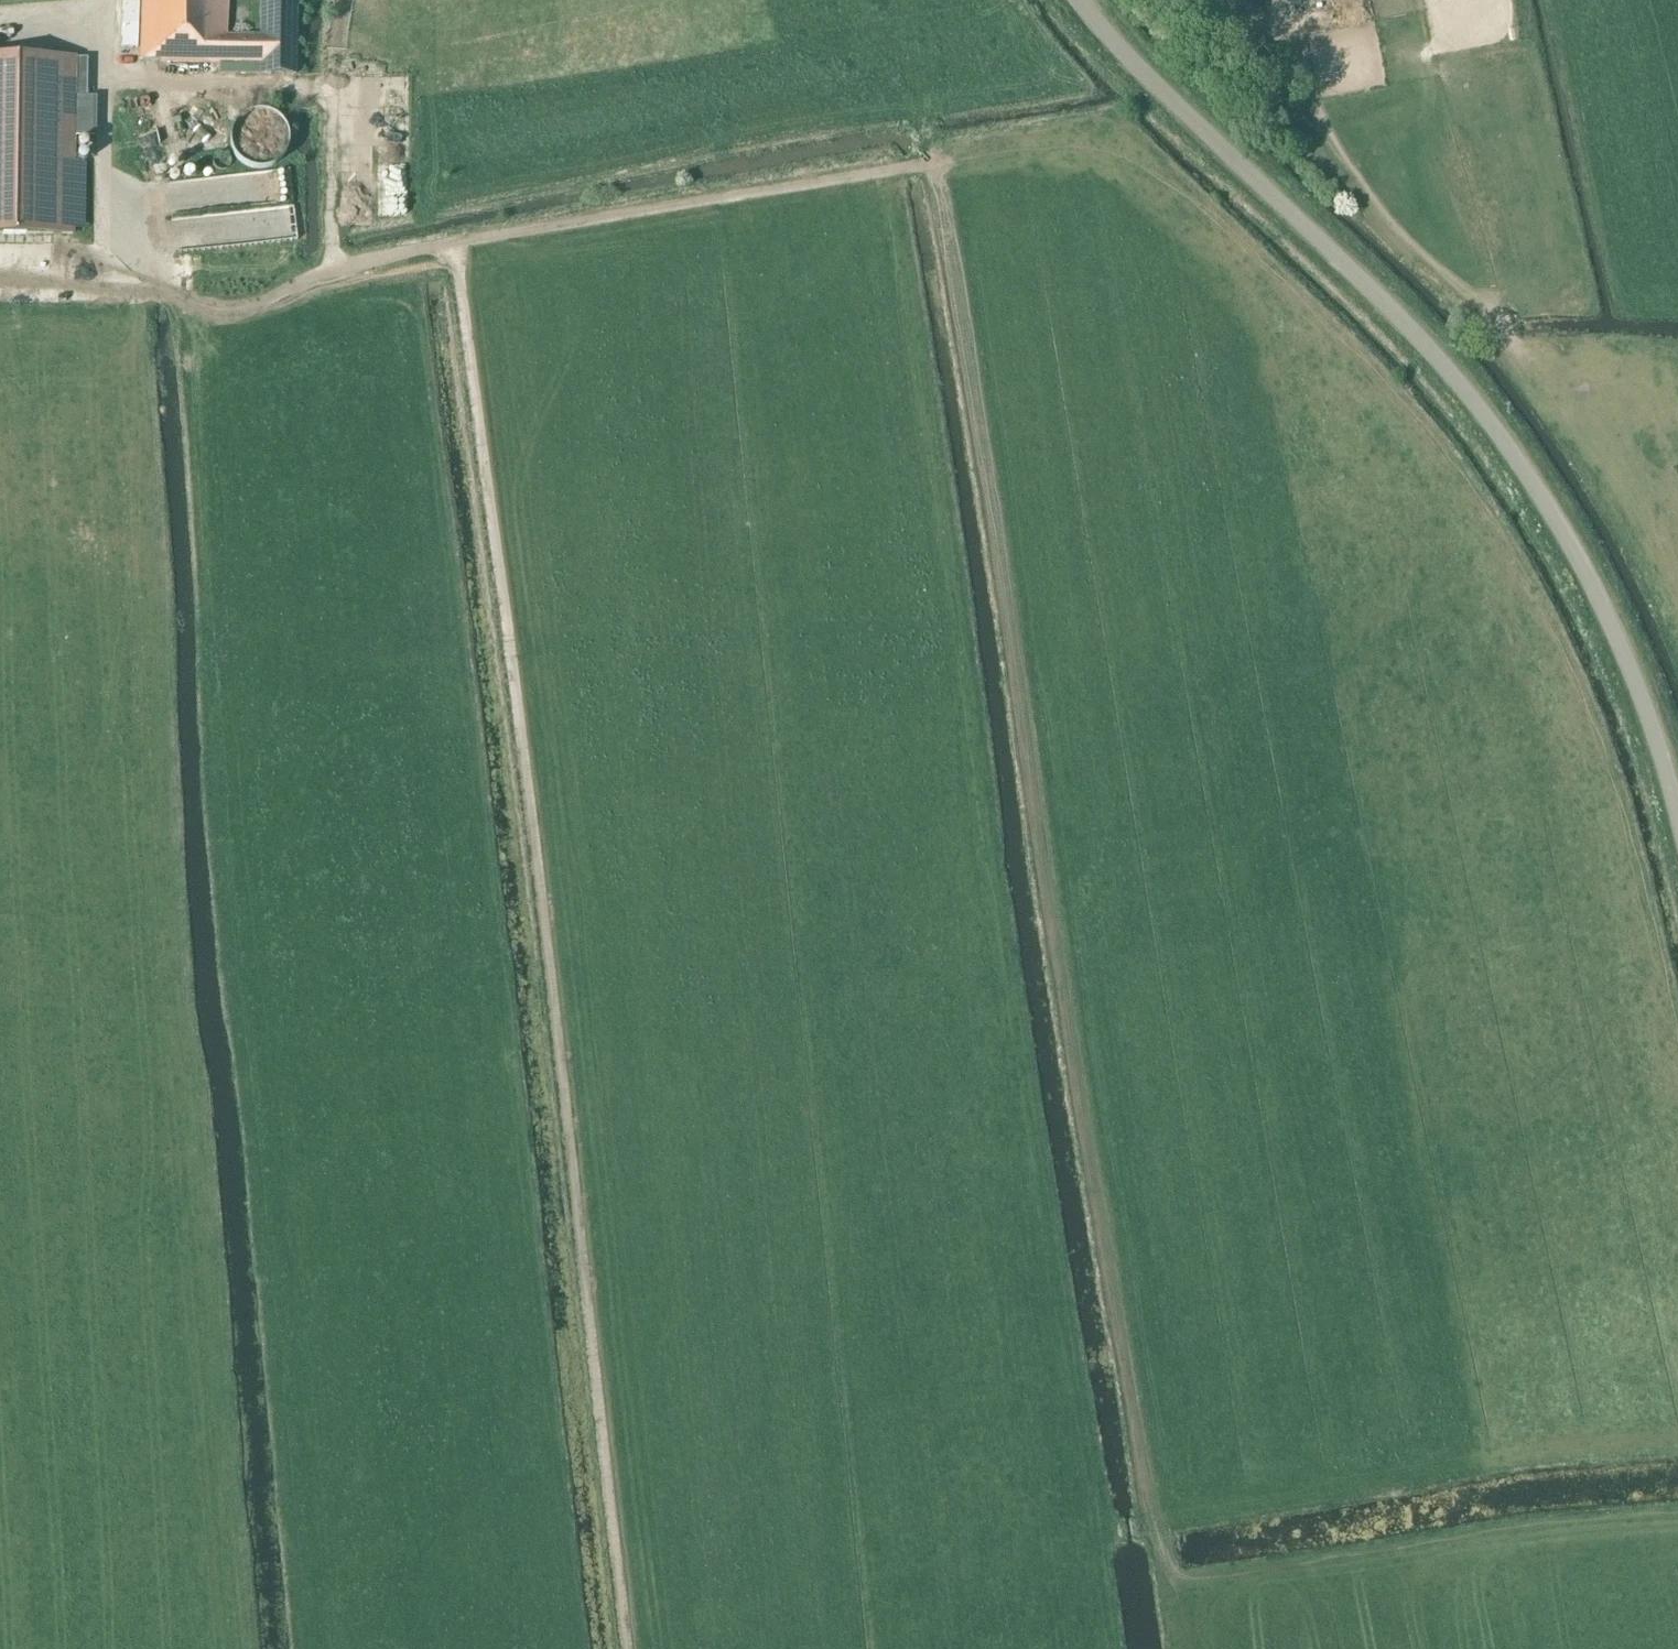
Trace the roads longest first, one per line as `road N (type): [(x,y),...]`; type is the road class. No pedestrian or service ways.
road 1 (unclassified): [(1677,820),(1600,602),(1503,442),(1413,334),(1080,0)]

